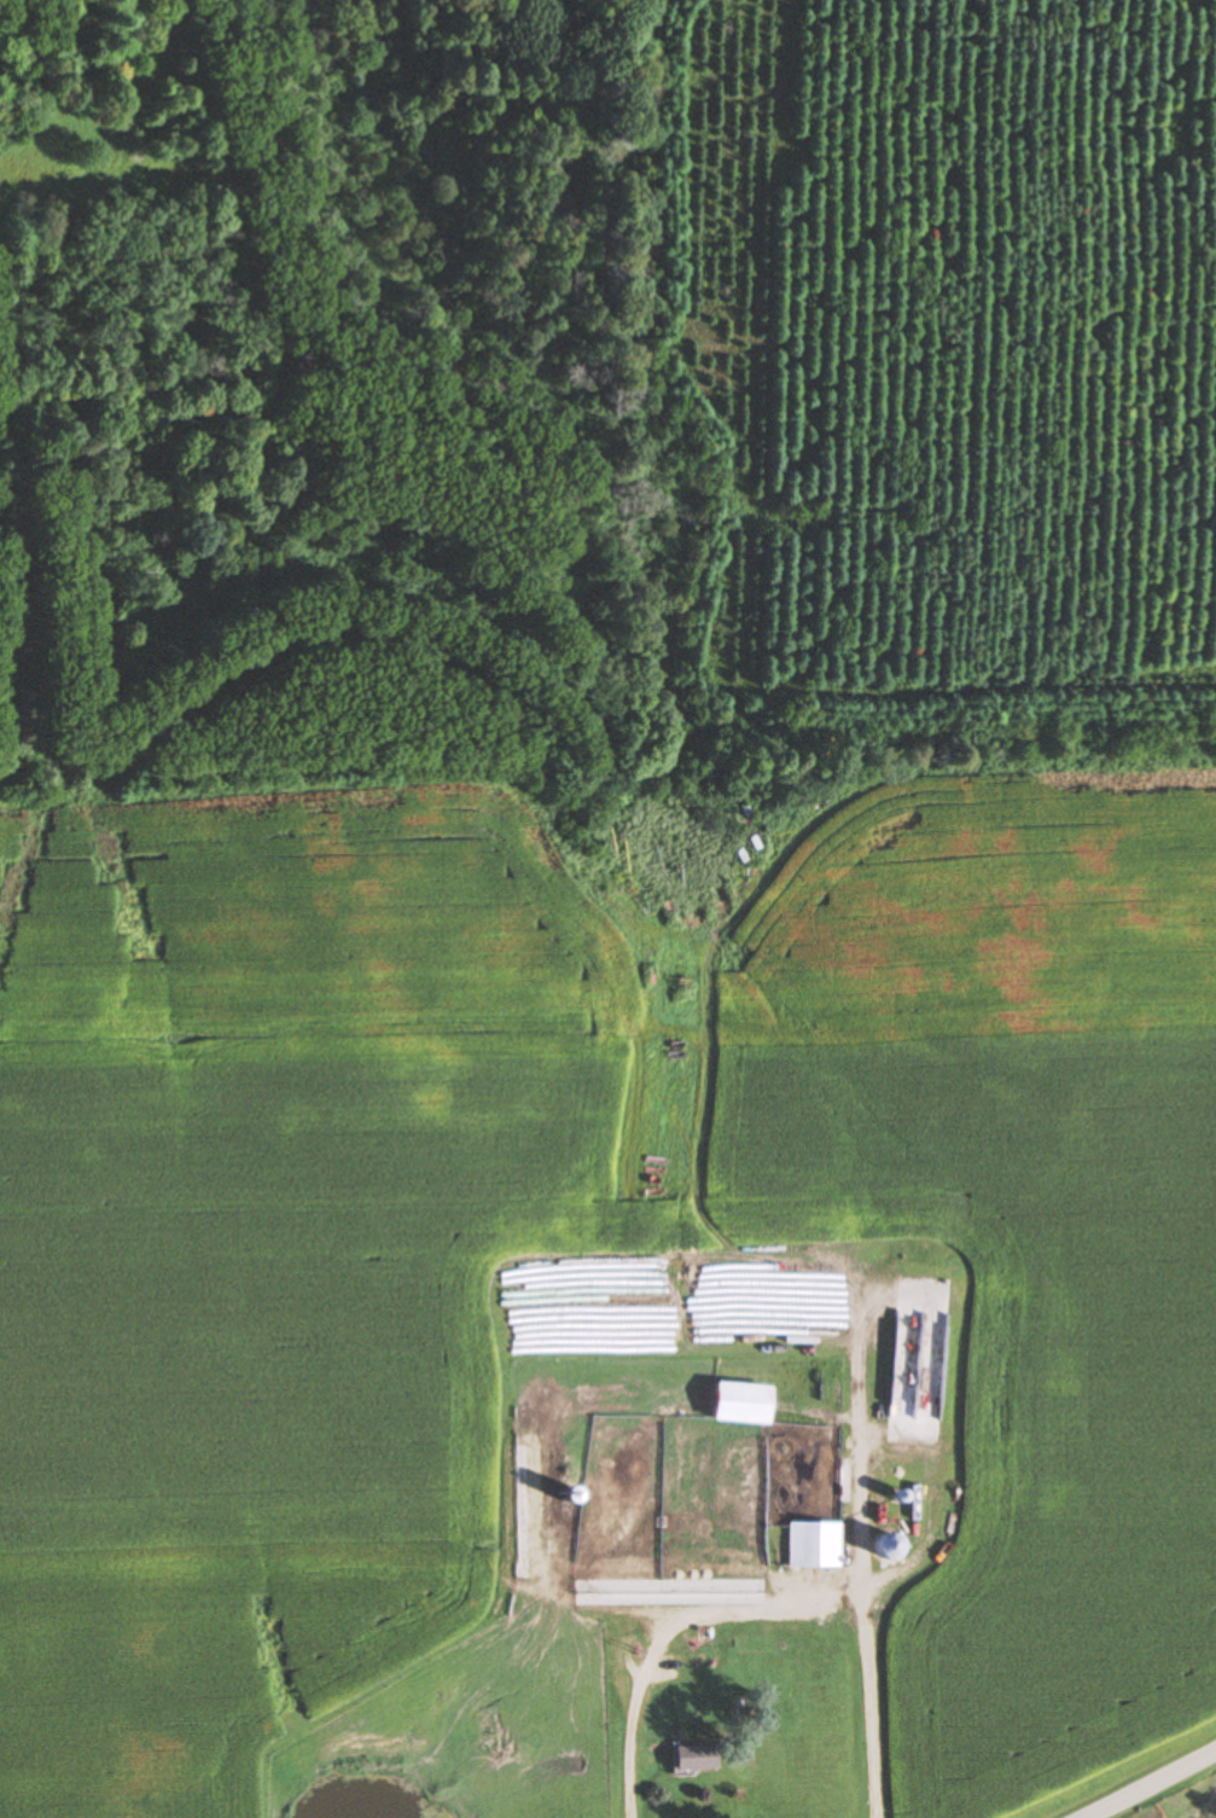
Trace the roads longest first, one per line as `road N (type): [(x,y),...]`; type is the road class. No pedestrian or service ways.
road 1 (secondary): [(1067,1817),(1215,1746)]

